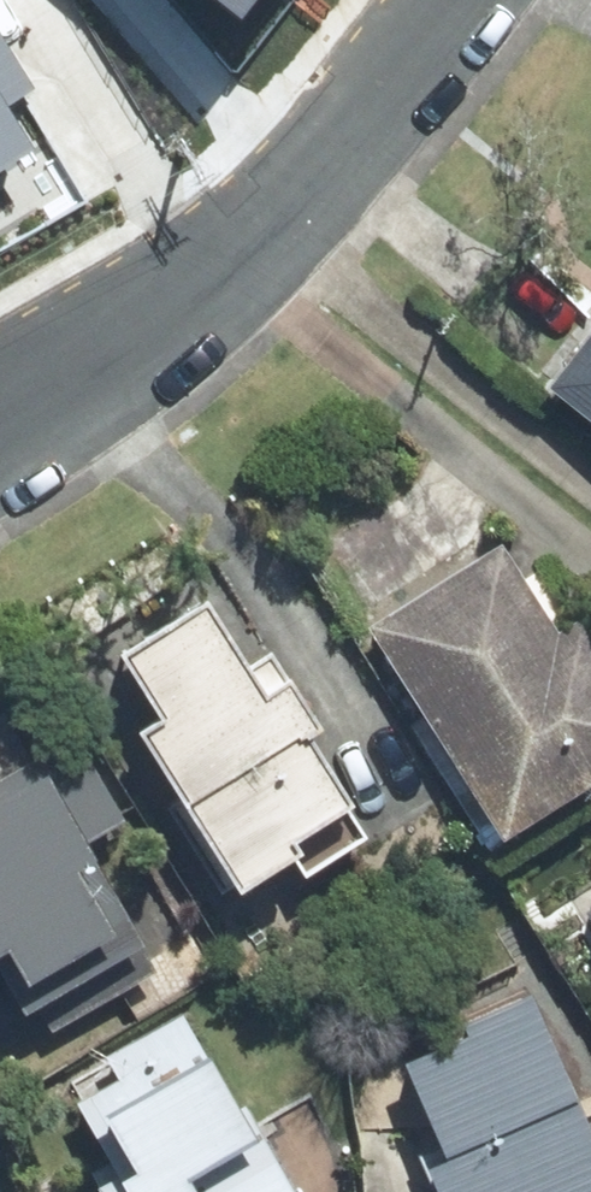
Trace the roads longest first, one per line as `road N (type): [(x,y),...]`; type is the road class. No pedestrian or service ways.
road 1 (residential): [(0,401),(204,284),(435,0)]

